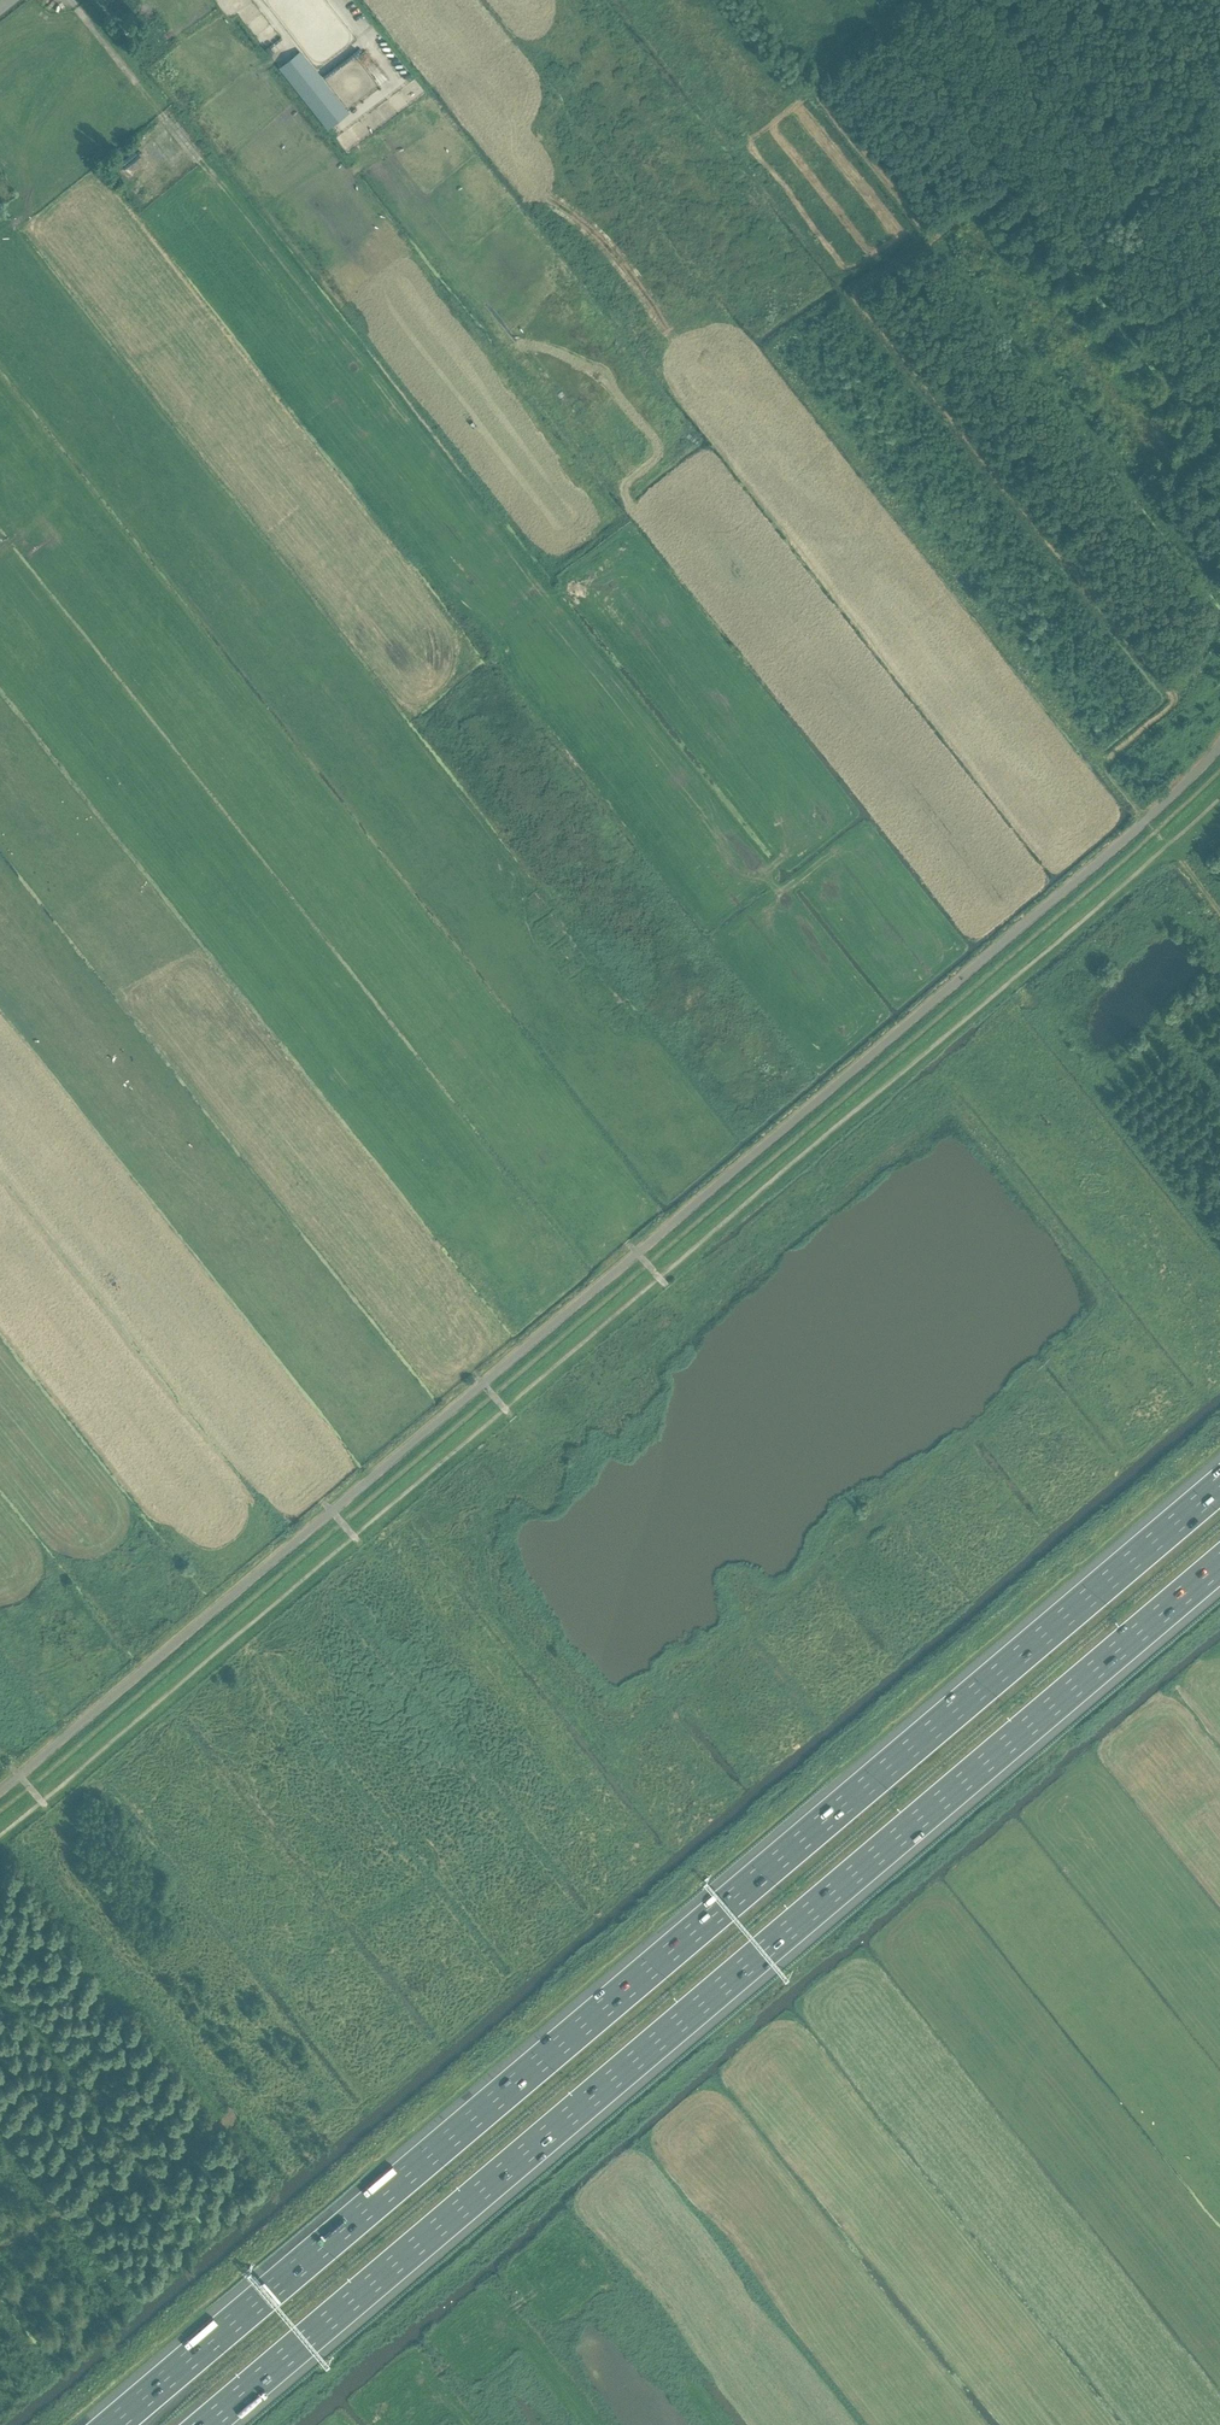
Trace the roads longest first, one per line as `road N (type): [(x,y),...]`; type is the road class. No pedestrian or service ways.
road 1 (motorway): [(1219,1487),(115,2424)]
road 2 (motorway): [(205,2424),(1219,1565)]
road 3 (track): [(69,0),(183,138),(135,177)]

